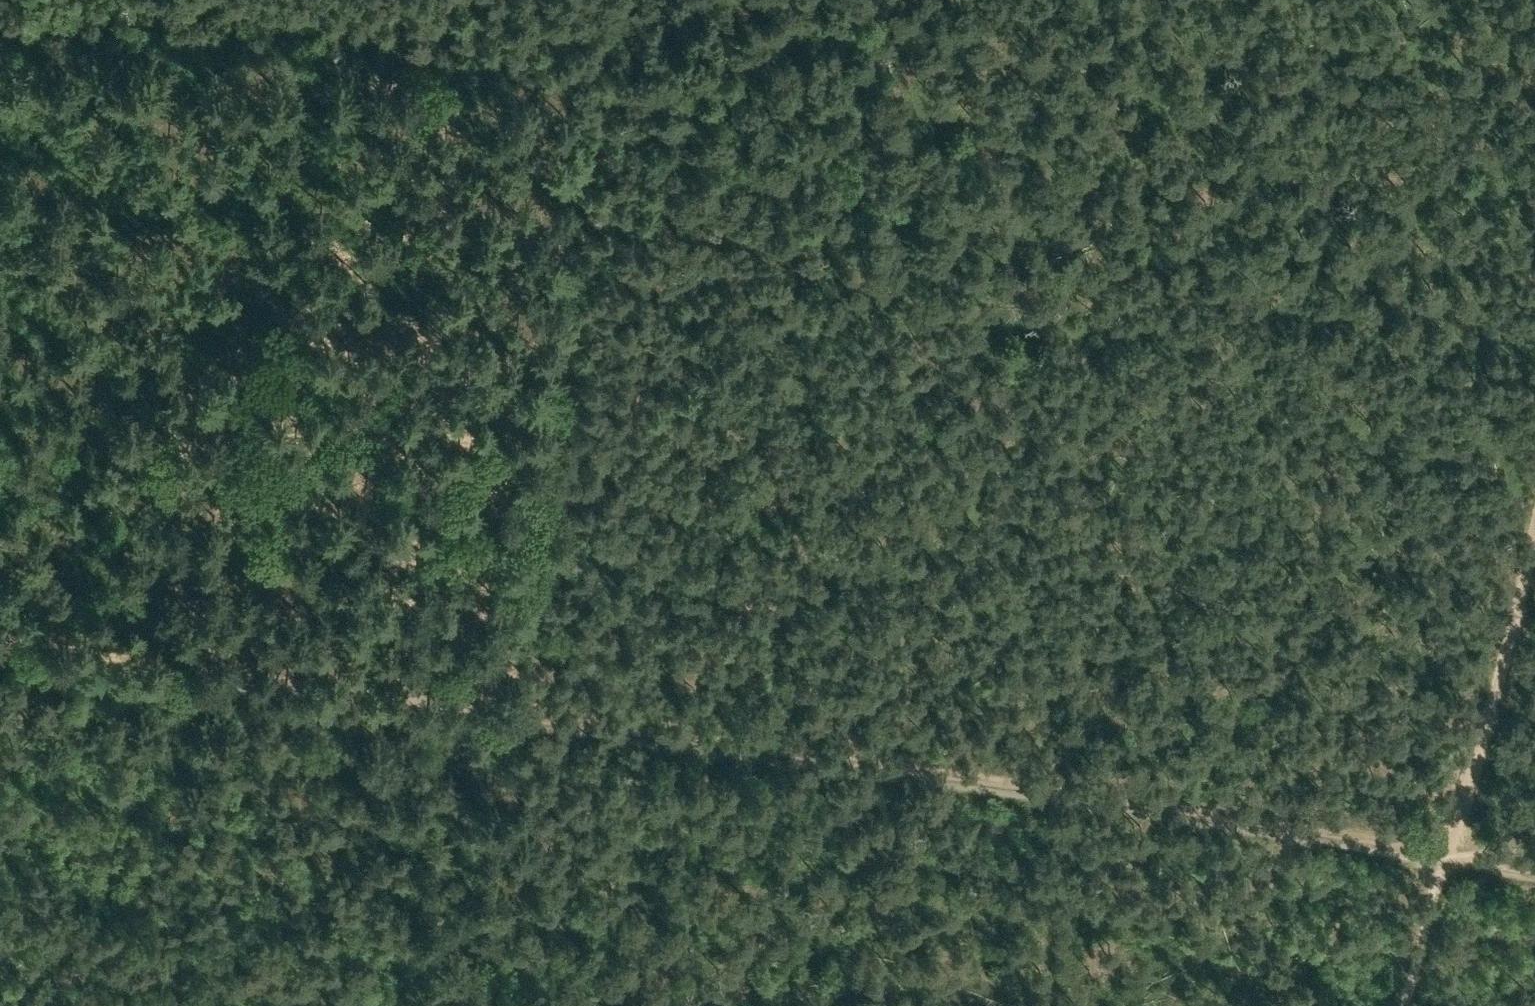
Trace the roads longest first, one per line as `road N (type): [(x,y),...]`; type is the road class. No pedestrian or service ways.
road 1 (track): [(0,639),(1396,842),(1444,856)]
road 2 (track): [(1534,536),(1444,856)]
road 3 (track): [(1444,856),(1403,1005)]

